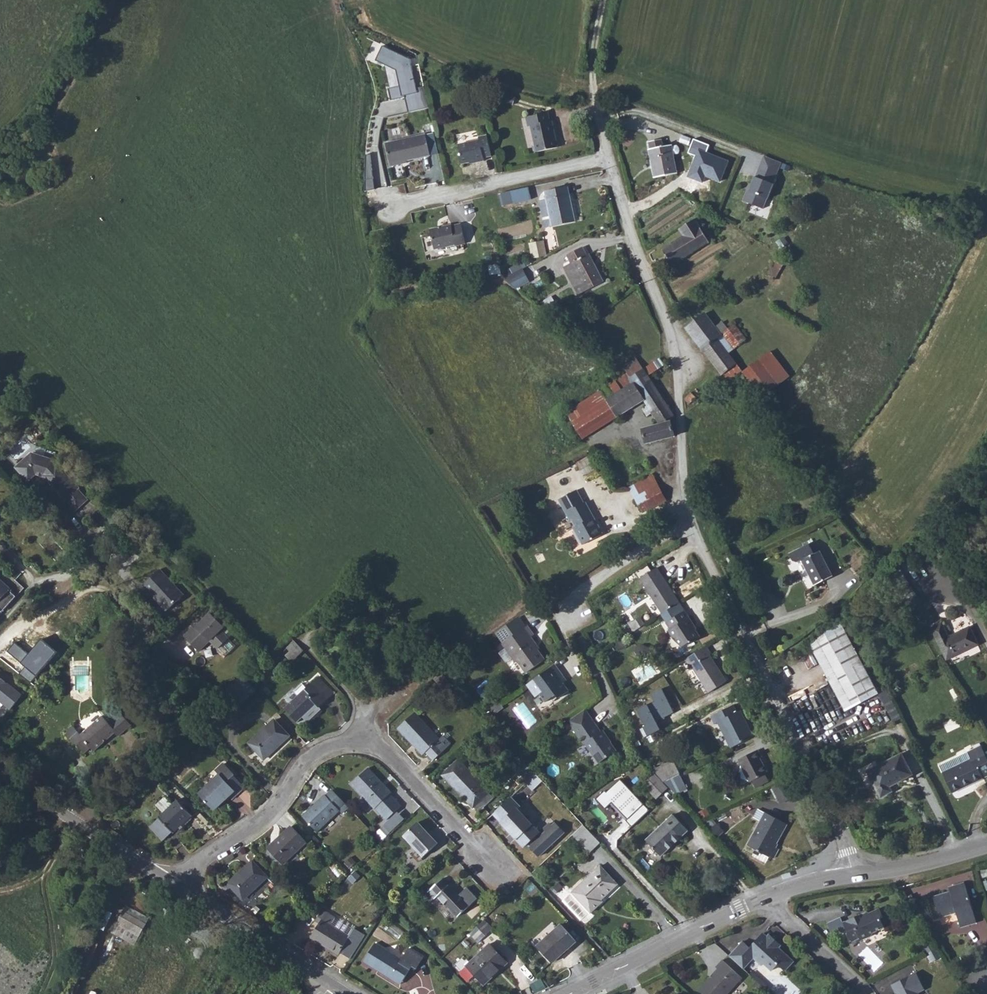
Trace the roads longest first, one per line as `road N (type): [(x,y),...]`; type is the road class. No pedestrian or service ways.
road 1 (residential): [(173,885),(263,820),(304,761),(341,744),(393,758),(489,866)]
road 2 (residential): [(852,876),(836,820),(692,523)]
road 3 (residential): [(692,523),(673,341),(611,161)]
road 4 (residential): [(611,161),(381,208)]
road 5 (tertiary): [(568,993),(768,896)]
road 6 (unclassified): [(0,770),(173,885)]
road 7 (unclassified): [(173,885),(344,993)]
road 8 (residential): [(692,523),(567,599),(570,614)]
road 9 (tertiary): [(852,876),(986,846)]
road 10 (residential): [(768,896),(862,993)]

